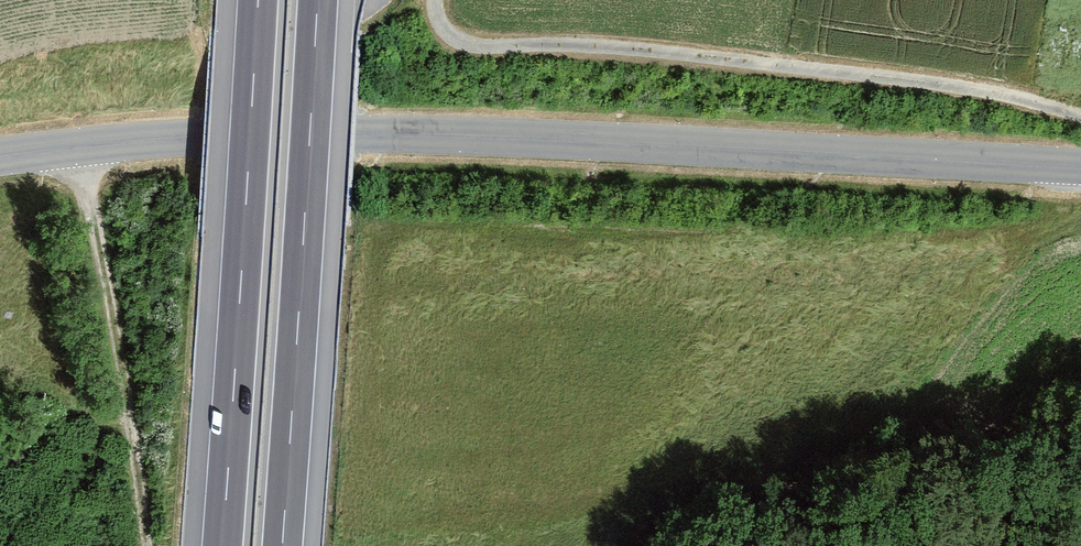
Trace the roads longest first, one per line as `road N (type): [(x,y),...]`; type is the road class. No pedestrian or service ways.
road 1 (tertiary): [(1080,163),(282,131),(0,157)]
road 2 (track): [(1080,116),(990,92),(756,61),(467,42),(447,28),(435,0)]
road 3 (motorway): [(282,545),(318,0)]
road 4 (motorway): [(258,0),(223,545)]
road 5 (track): [(81,147),(147,545)]

